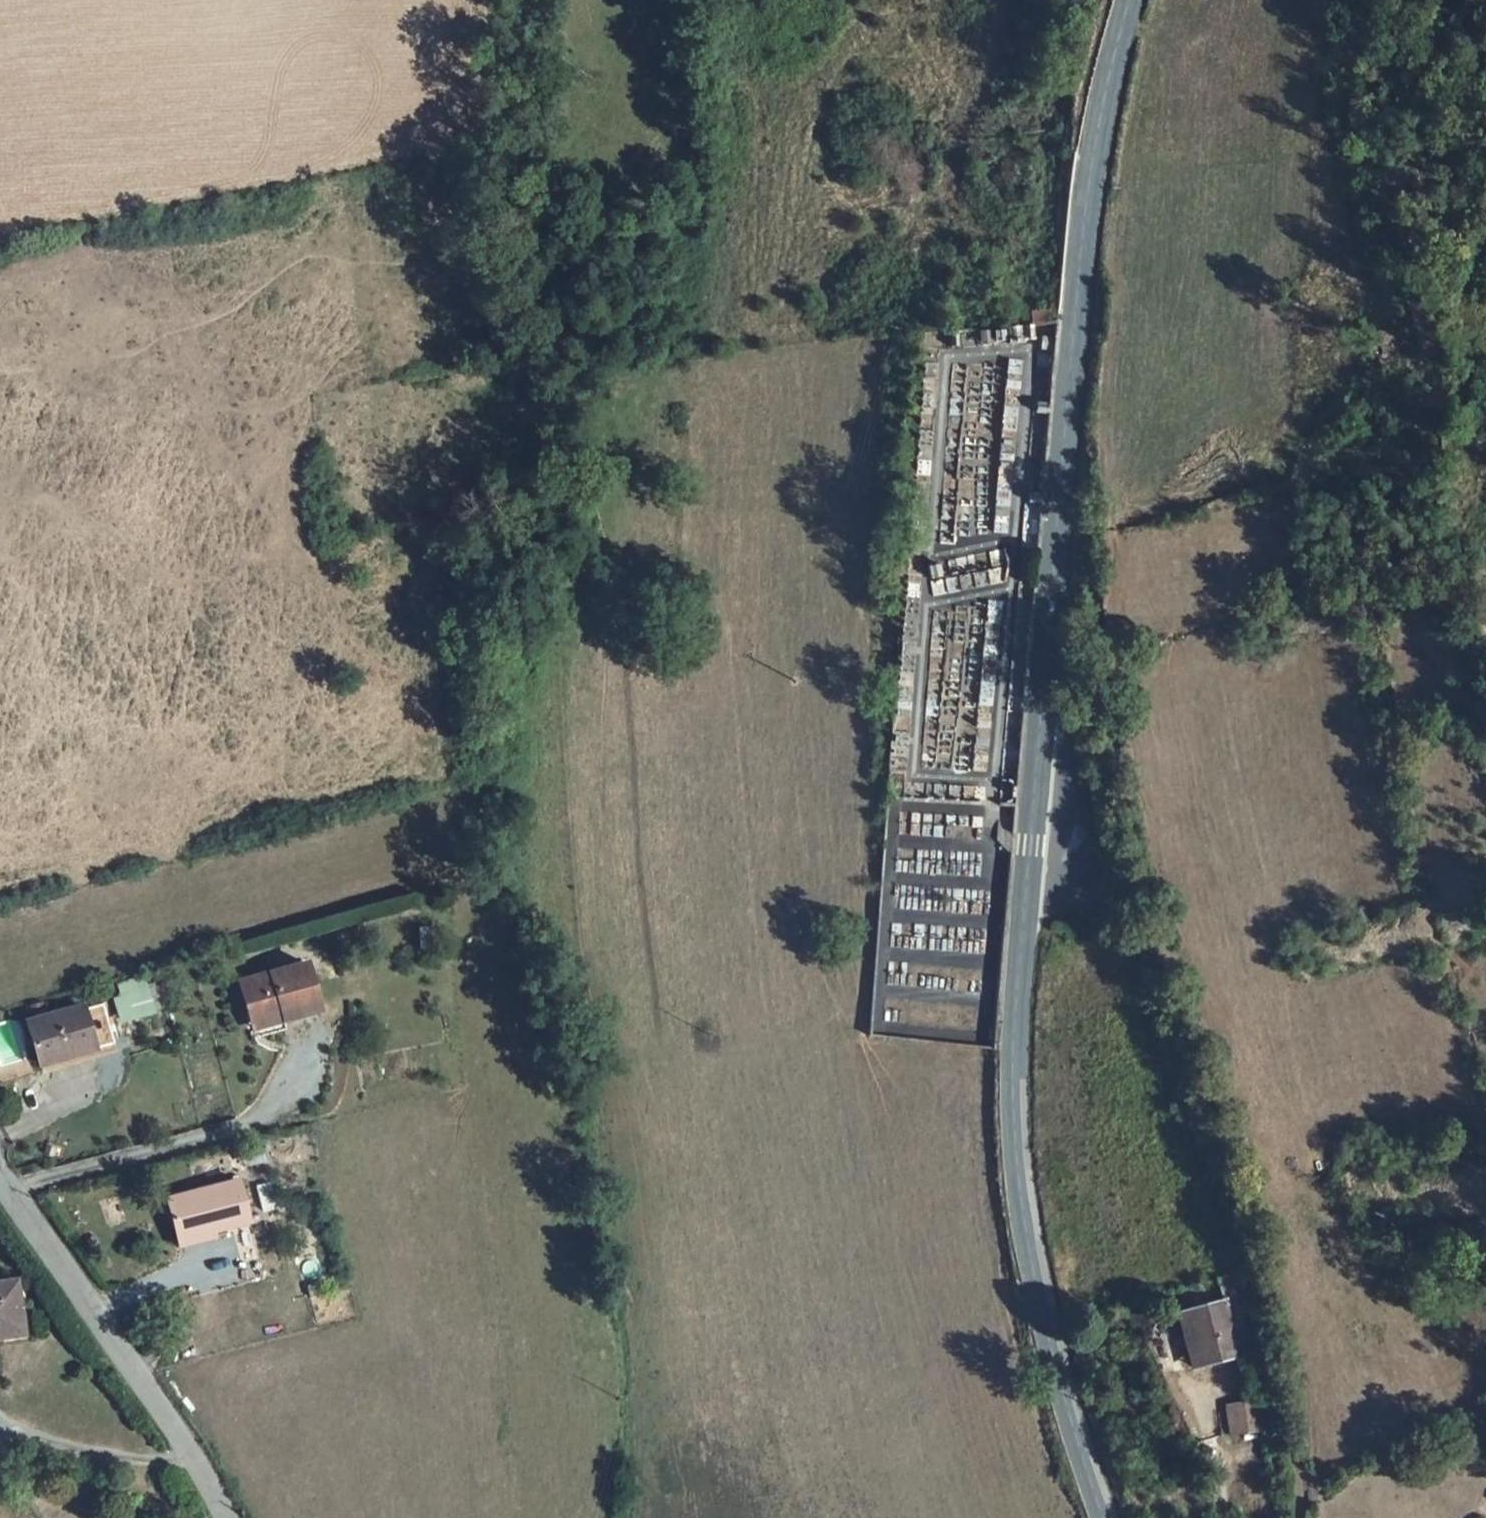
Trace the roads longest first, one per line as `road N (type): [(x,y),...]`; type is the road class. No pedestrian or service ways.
road 1 (tertiary): [(1131,0),(1098,125),(1013,1076),(1021,1199),(1046,1321),(1106,1517)]
road 2 (unclassified): [(0,1178),(228,1517)]

